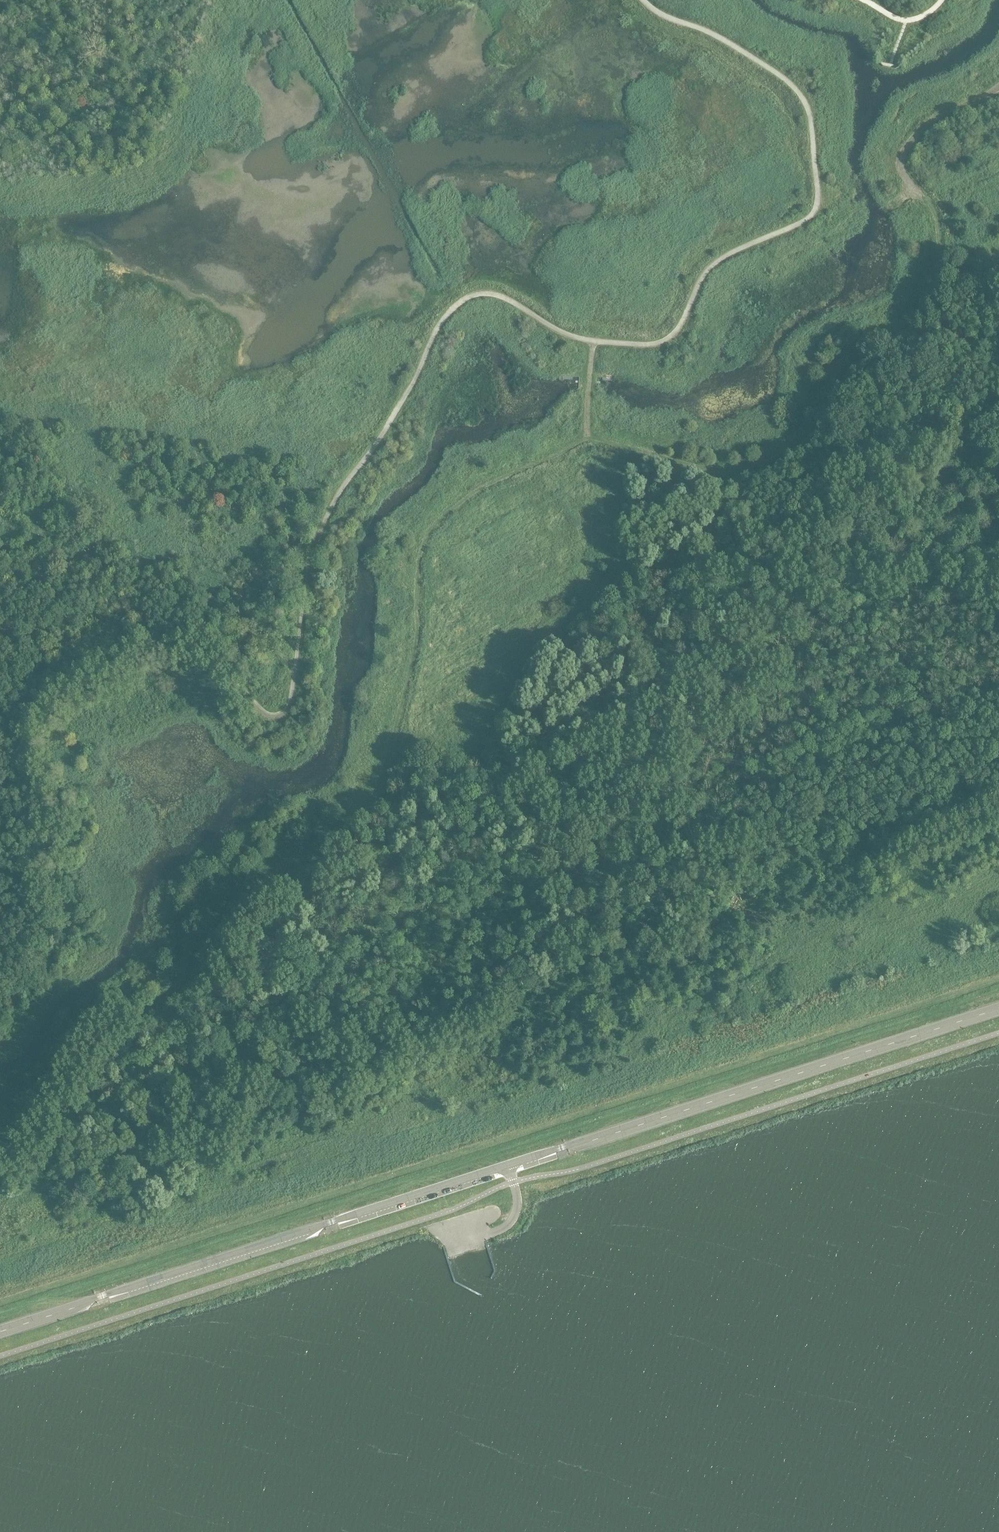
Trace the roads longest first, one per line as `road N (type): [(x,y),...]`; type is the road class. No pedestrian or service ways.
road 1 (tertiary): [(0,1331),(998,1008)]
road 2 (track): [(881,177),(907,174),(908,143),(922,127),(998,83)]

